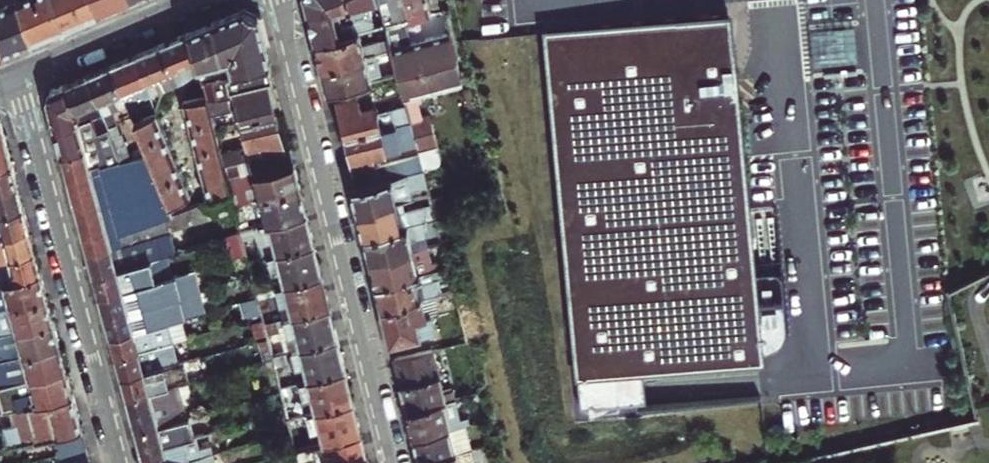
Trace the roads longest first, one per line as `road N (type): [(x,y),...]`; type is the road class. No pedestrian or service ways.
road 1 (residential): [(397,462),(280,0)]
road 2 (residential): [(18,75),(121,462)]
road 3 (residential): [(195,0),(18,75)]

